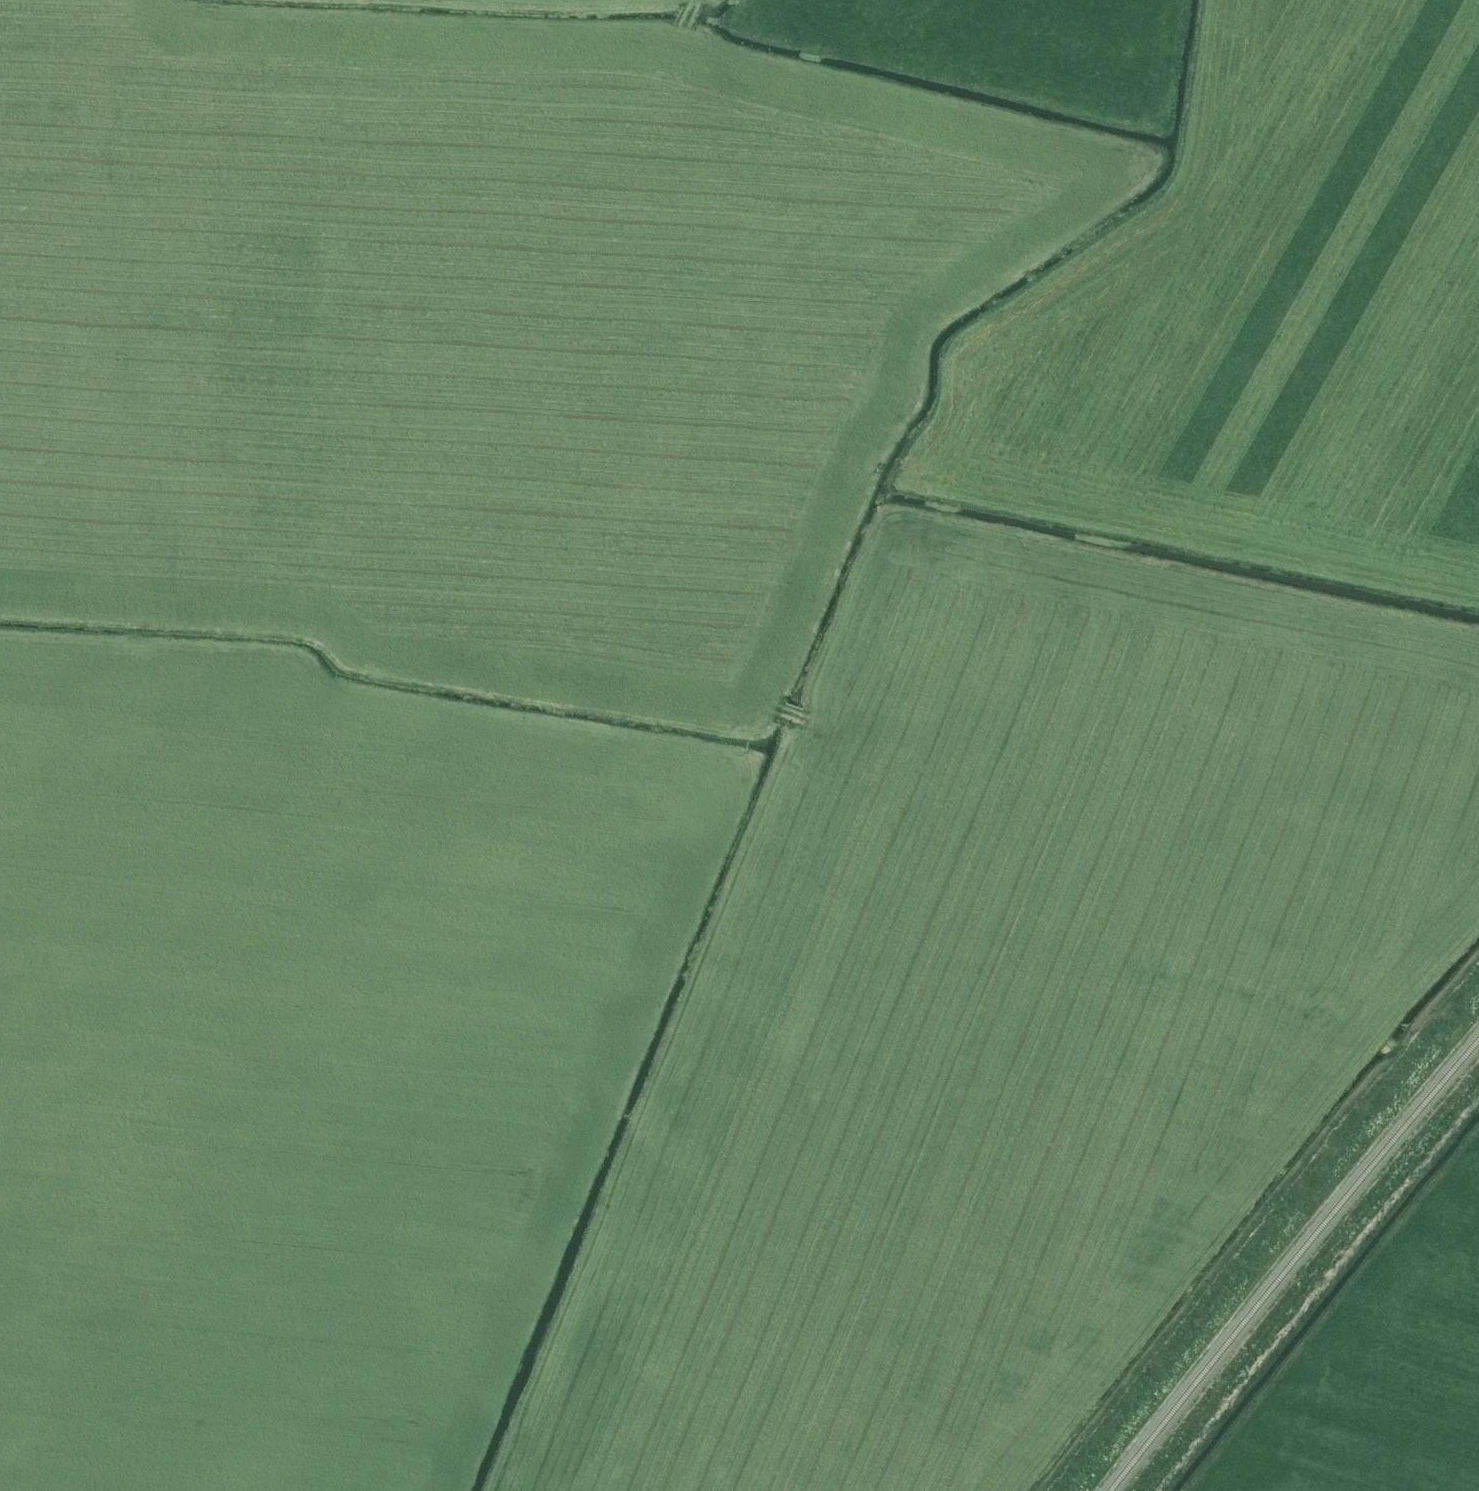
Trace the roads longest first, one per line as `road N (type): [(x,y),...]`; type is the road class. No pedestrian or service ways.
road 1 (track): [(0,603),(283,621),(363,644),(809,721)]

